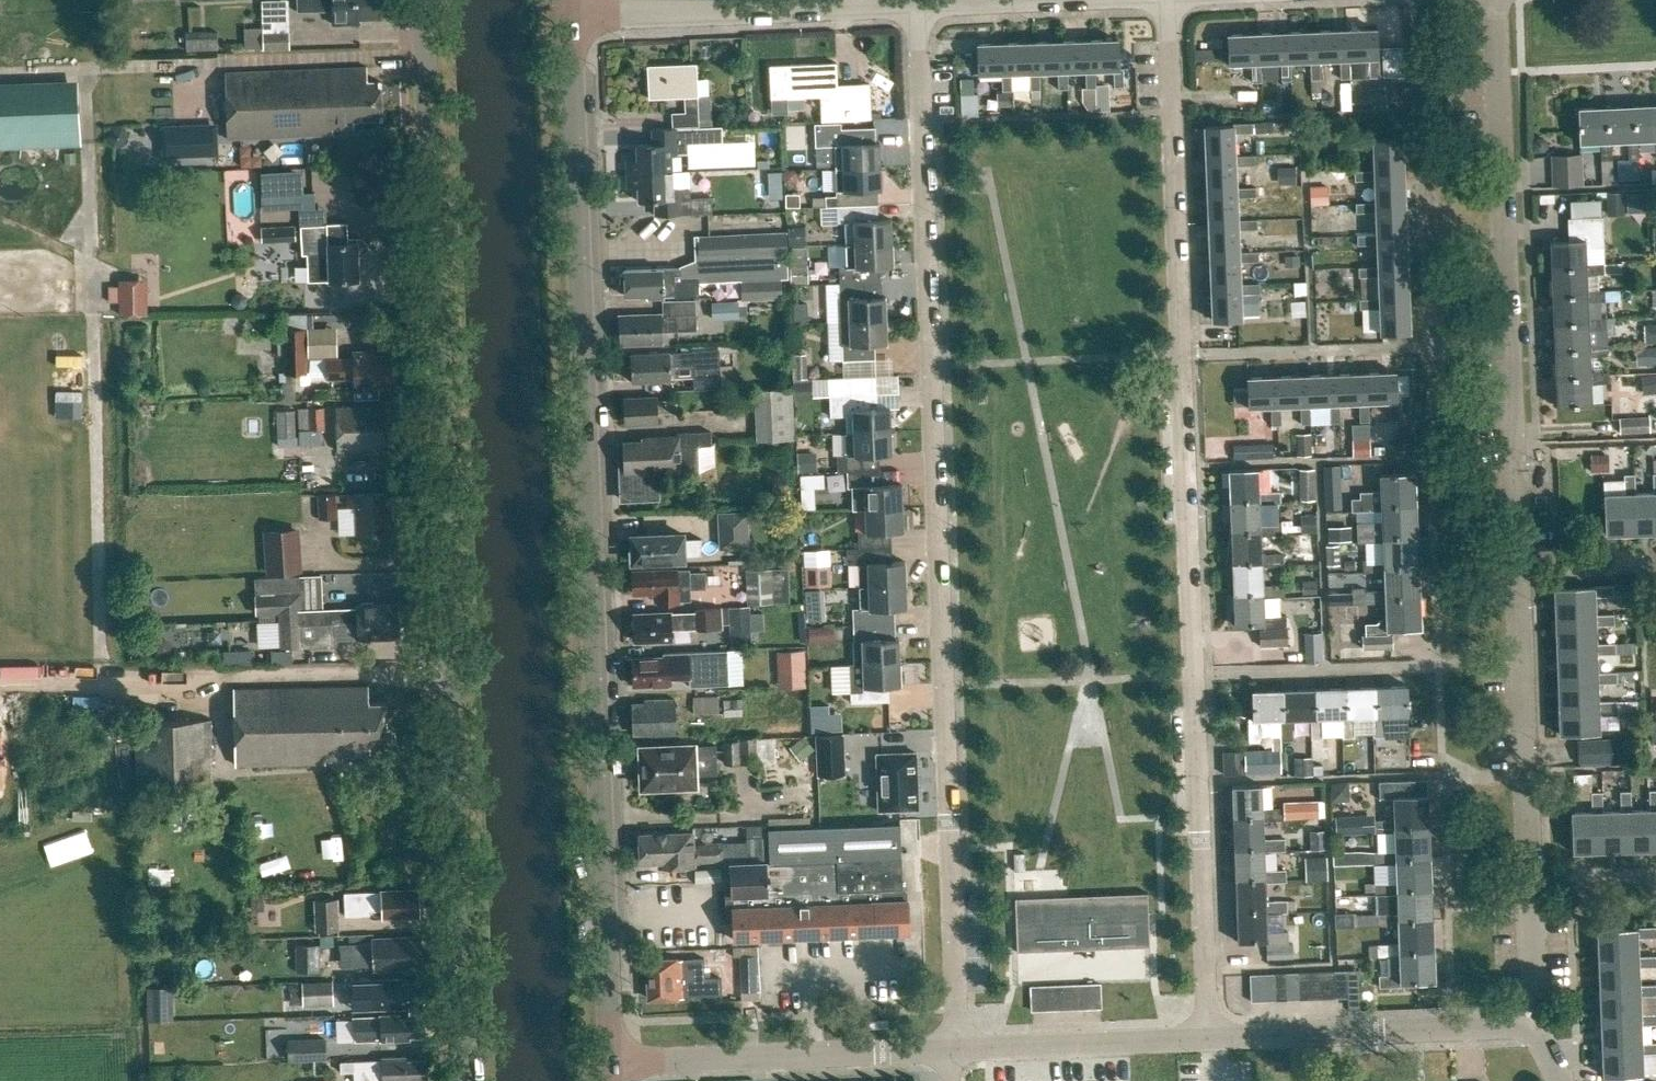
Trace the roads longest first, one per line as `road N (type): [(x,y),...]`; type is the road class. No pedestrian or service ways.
road 1 (unclassified): [(466,1080),(425,0)]
road 2 (residential): [(951,1047),(916,6)]
road 3 (secondary): [(610,1059),(572,19)]
road 4 (residential): [(1205,1034),(1167,0)]
road 5 (residential): [(1535,1021),(1498,0)]
road 6 (track): [(451,679),(0,677)]
road 7 (residential): [(916,6),(572,19)]
road 8 (residential): [(610,1059),(951,1047)]
road 9 (residential): [(1205,1034),(1535,1021)]
road 10 (residential): [(951,1047),(1205,1034)]

